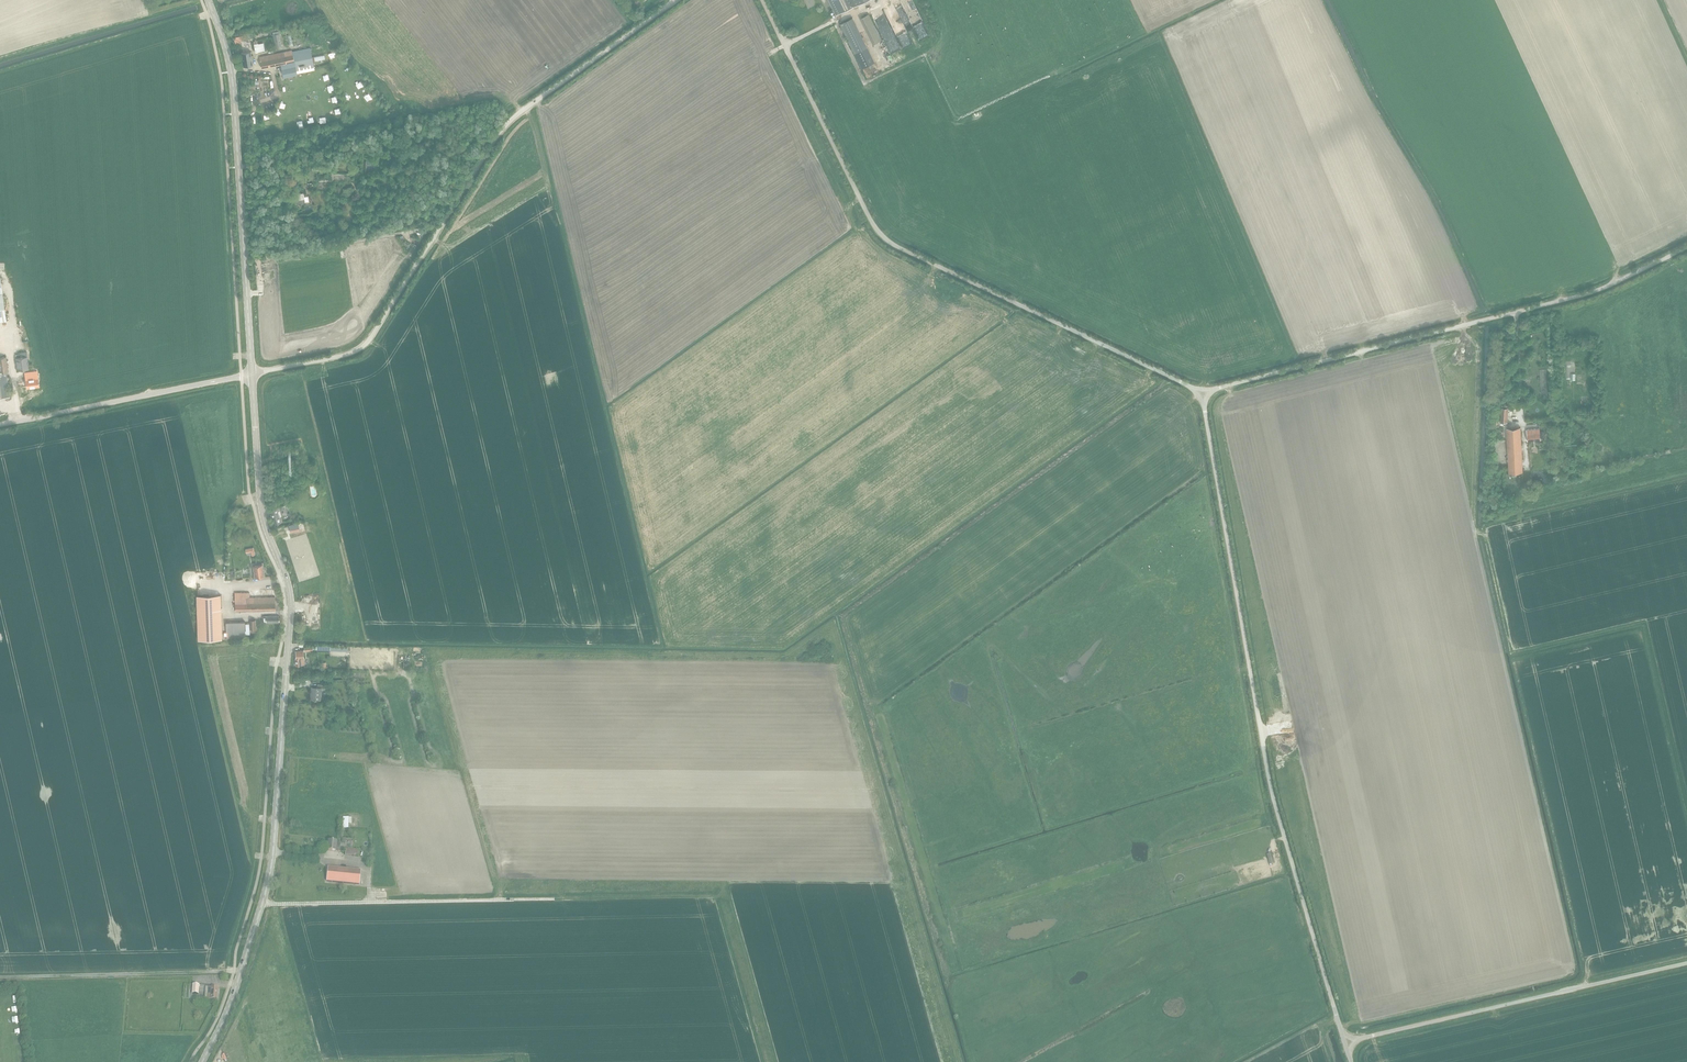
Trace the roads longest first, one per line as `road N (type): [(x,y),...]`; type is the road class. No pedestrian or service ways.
road 1 (secondary): [(202,1061),(236,988),(276,845),(290,597),(263,519),(251,374)]
road 2 (unclassified): [(1344,1041),(1272,800),(1203,401)]
road 3 (unclassified): [(1198,390),(883,237),(763,0)]
road 4 (unclassified): [(251,374),(361,347),(504,127),(677,0)]
road 5 (unclassified): [(1212,389),(1569,299),(1686,247)]
road 6 (secondary): [(251,374),(233,84),(208,0)]
road 7 (unclassified): [(1344,1041),(1686,963)]
road 8 (unclassified): [(0,425),(251,374)]
road 9 (track): [(0,976),(241,971)]

